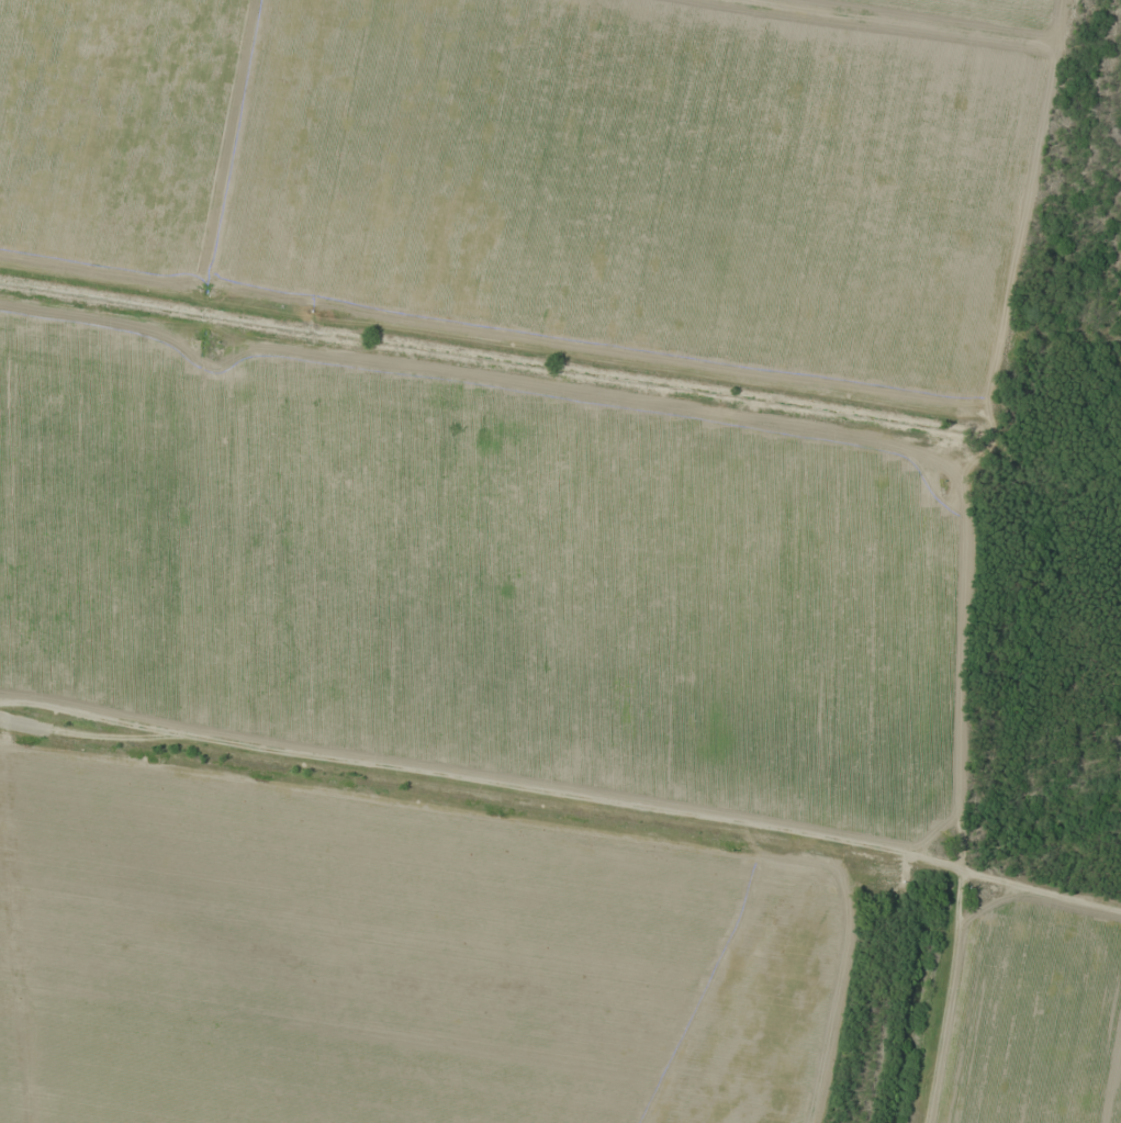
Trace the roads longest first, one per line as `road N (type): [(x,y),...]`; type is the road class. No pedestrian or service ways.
road 1 (track): [(1120,889),(49,732)]
road 2 (track): [(926,1122),(966,865)]

